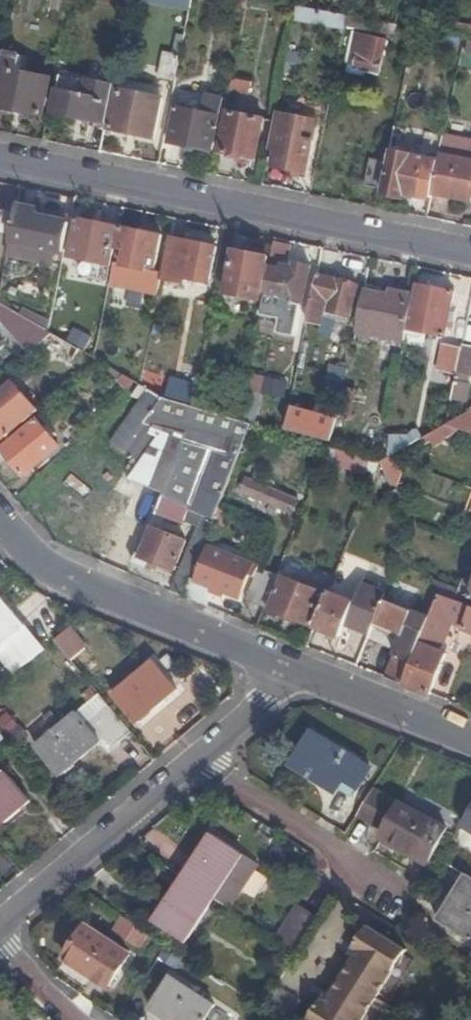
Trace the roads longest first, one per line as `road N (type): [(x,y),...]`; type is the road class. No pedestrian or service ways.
road 1 (residential): [(0,157),(470,249)]
road 2 (residential): [(301,668),(0,915)]
road 3 (tertiary): [(301,668),(34,561),(0,522)]
road 4 (tertiary): [(470,736),(301,668)]

